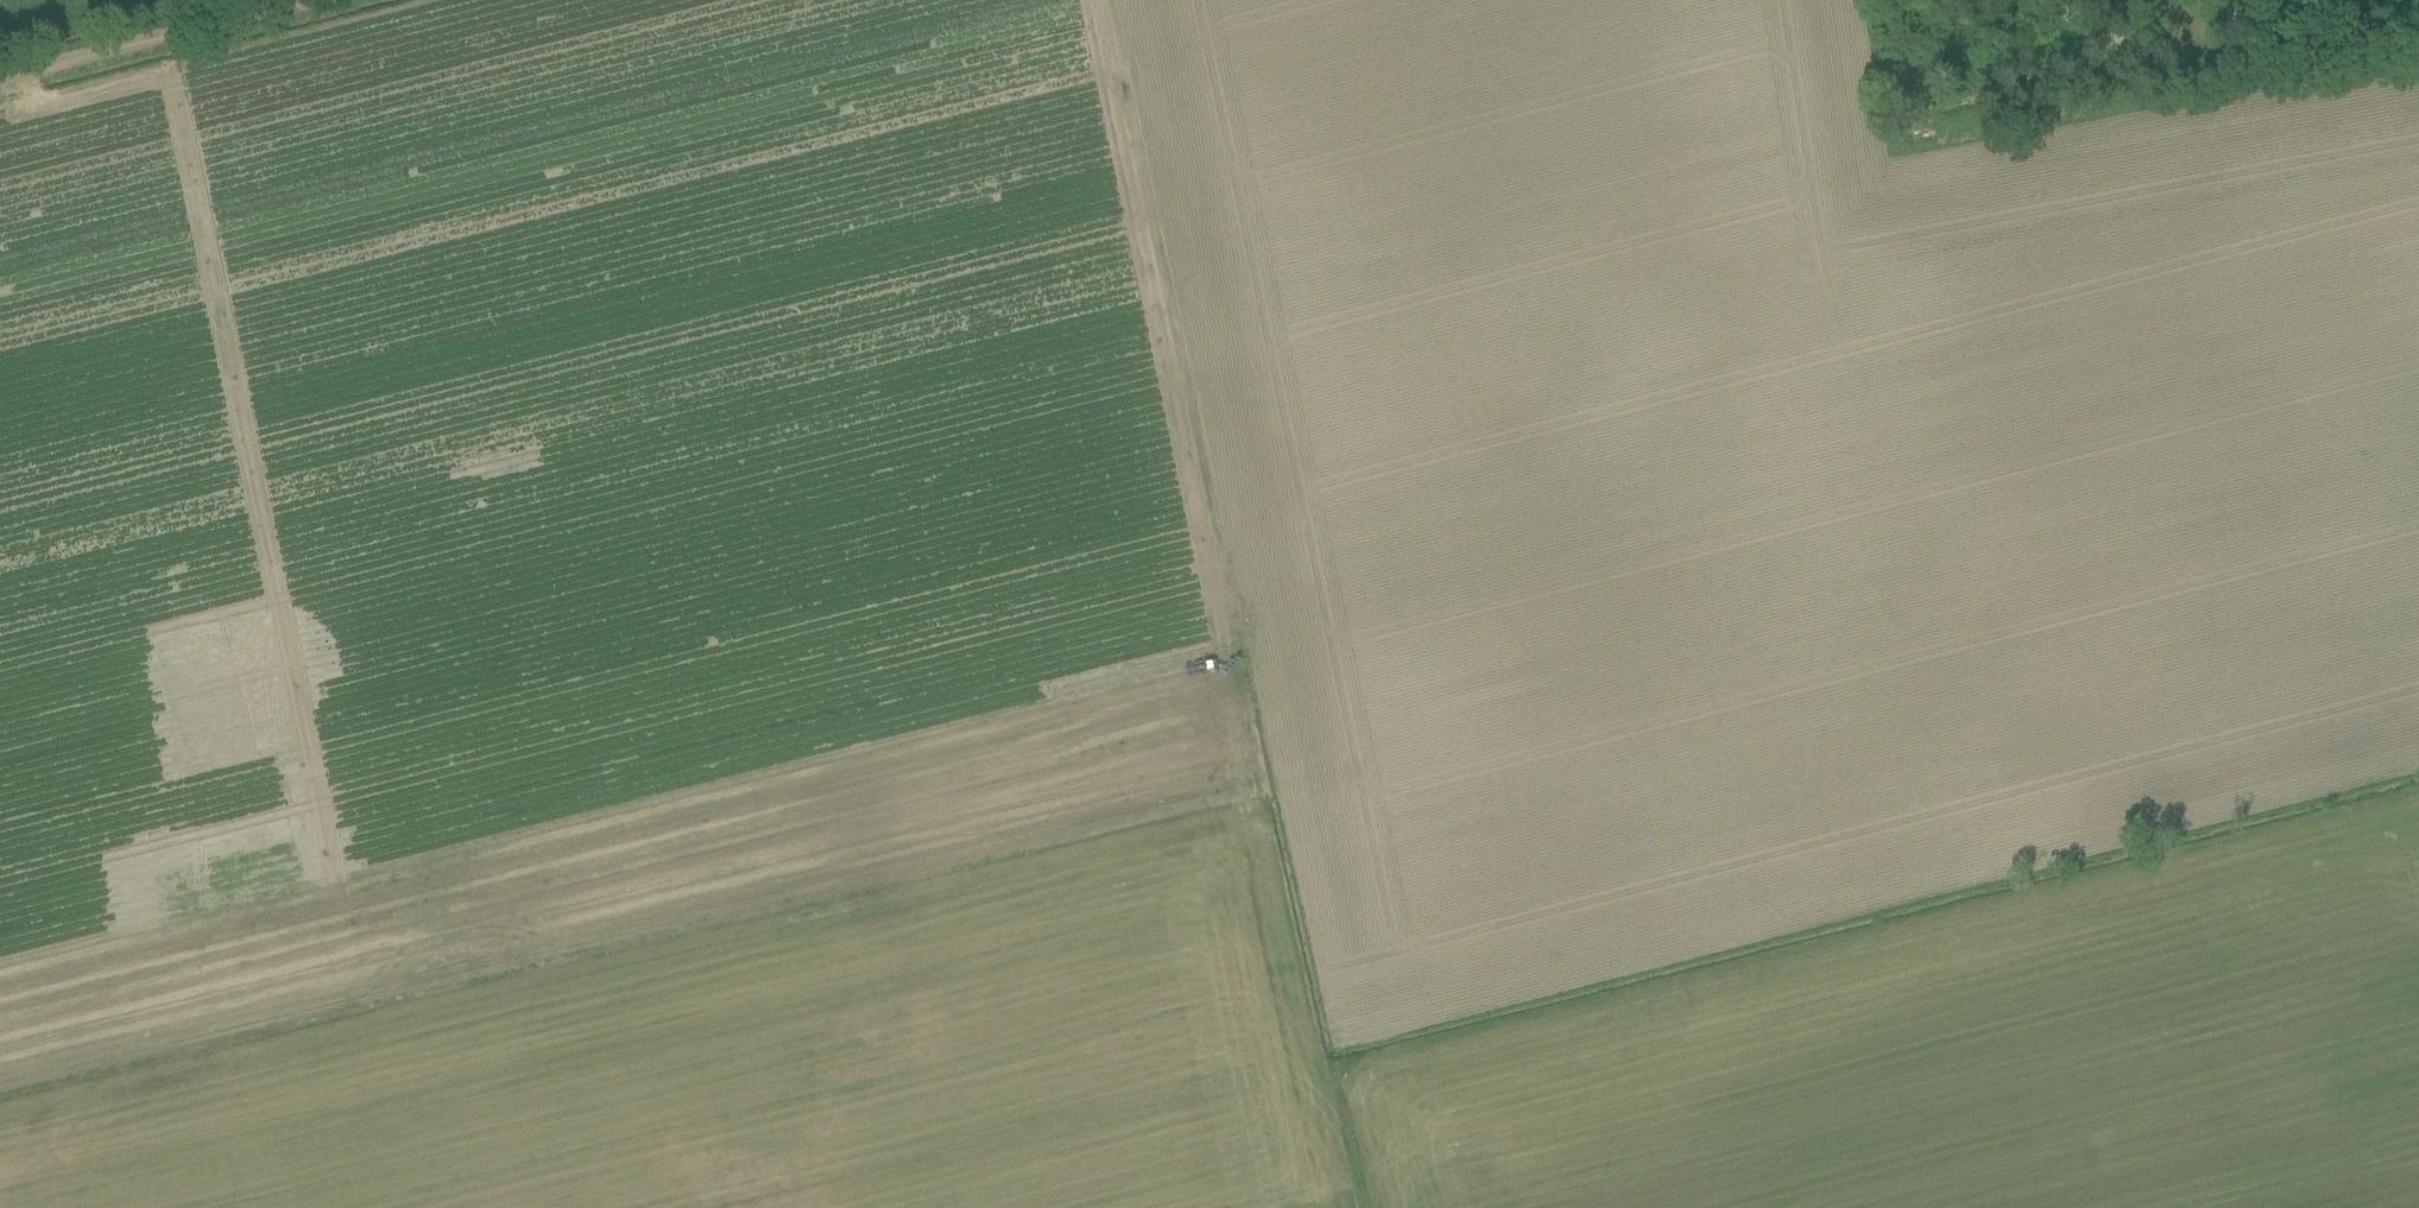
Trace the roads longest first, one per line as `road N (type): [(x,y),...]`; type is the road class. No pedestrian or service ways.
road 1 (track): [(1349,1207),(1096,0)]
road 2 (track): [(0,74),(294,0)]

